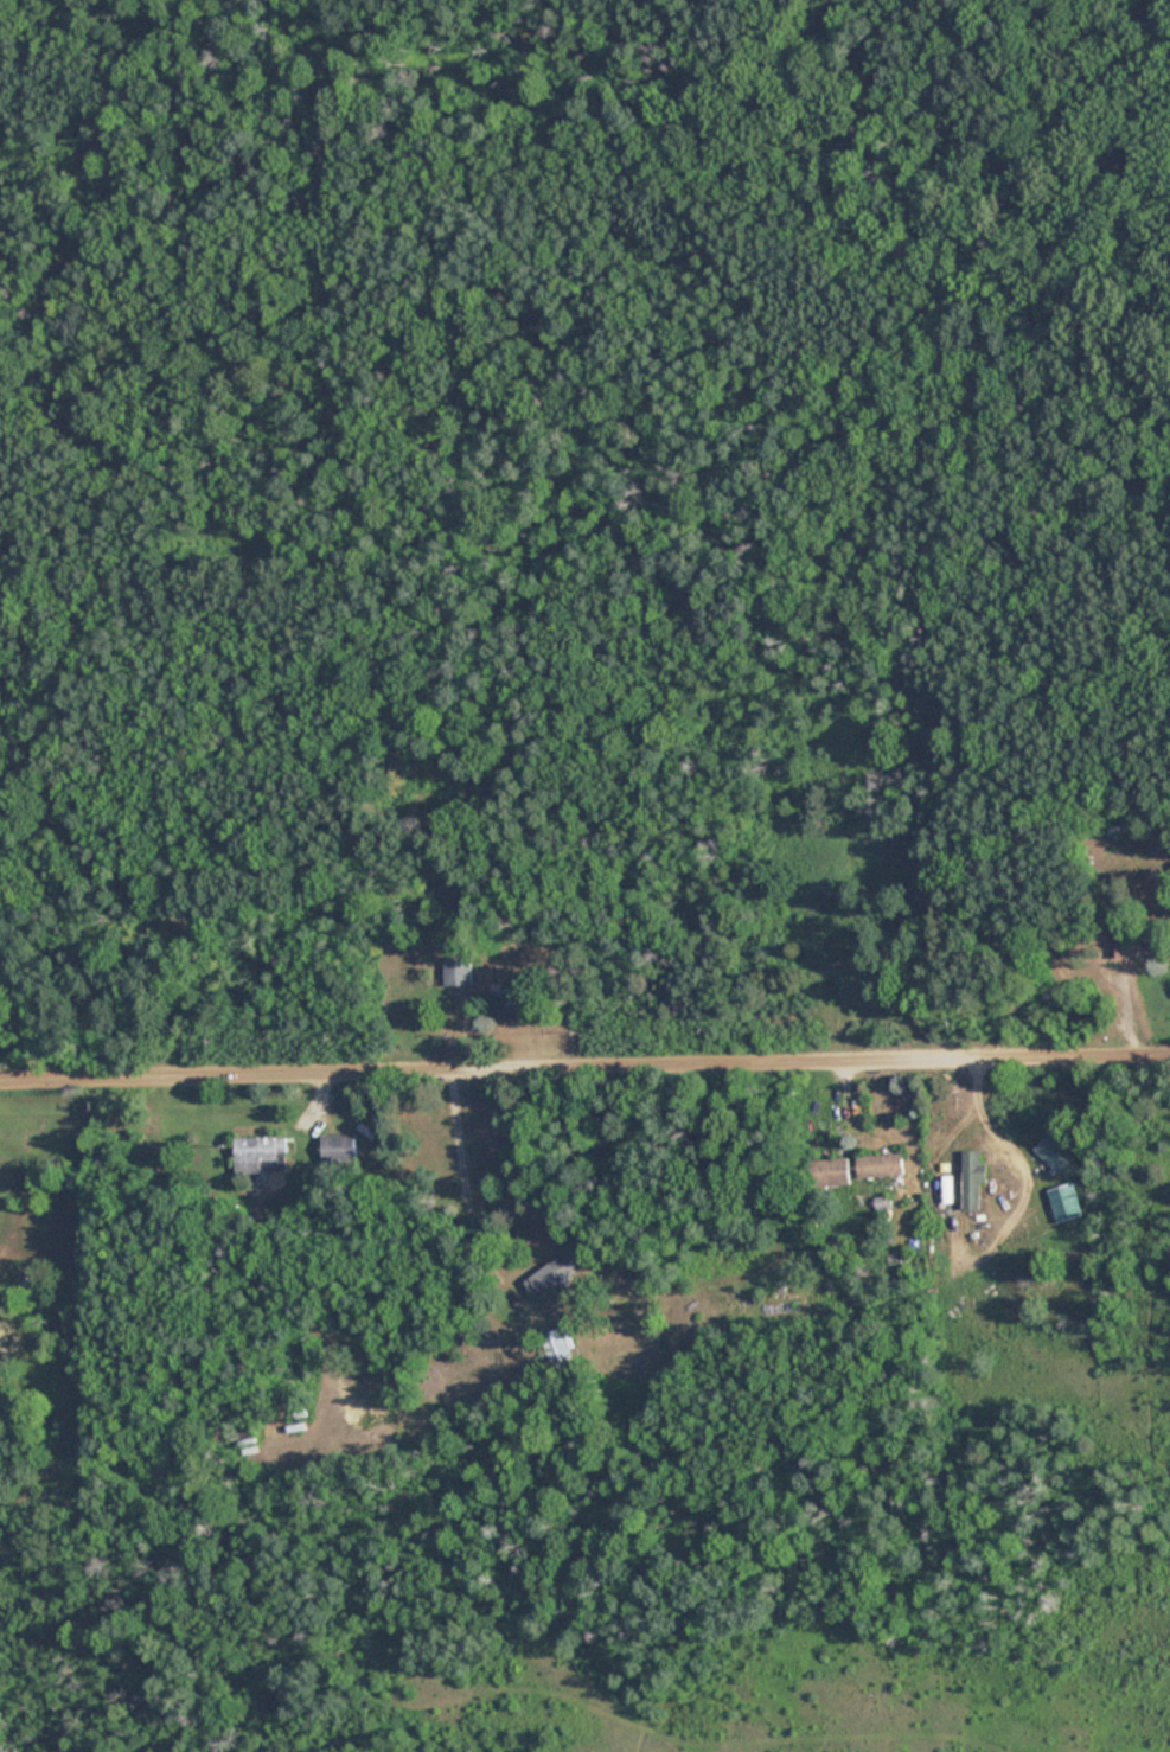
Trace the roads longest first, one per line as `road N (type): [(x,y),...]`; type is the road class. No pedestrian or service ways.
road 1 (residential): [(0,1085),(1169,1058)]

